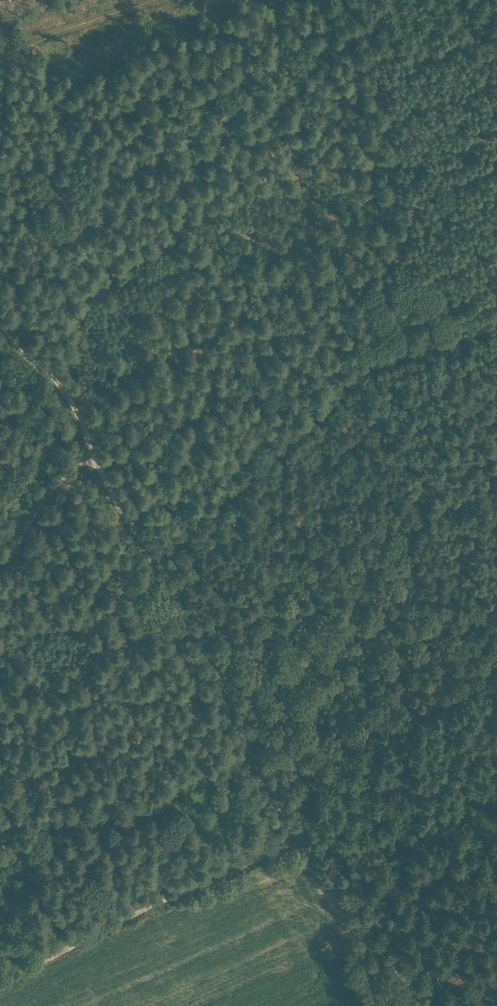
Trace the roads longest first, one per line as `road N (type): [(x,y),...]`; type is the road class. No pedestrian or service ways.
road 1 (track): [(295,839),(0,977)]
road 2 (track): [(248,740),(295,839),(427,1005)]
road 3 (track): [(0,320),(54,381),(92,456)]
road 4 (track): [(160,556),(208,630),(232,700)]
road 5 (track): [(159,0),(31,43)]
road 6 (track): [(92,456),(119,508),(160,556)]

